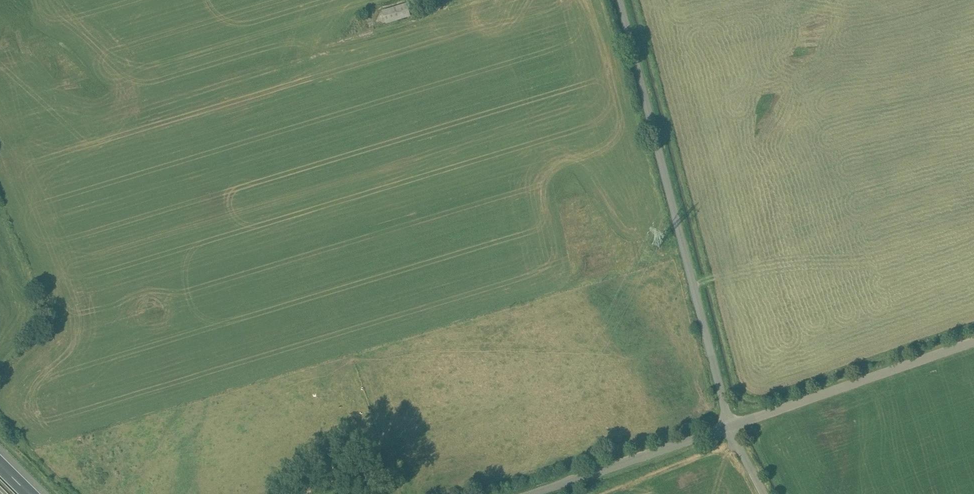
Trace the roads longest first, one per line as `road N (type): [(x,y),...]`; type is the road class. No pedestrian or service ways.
road 1 (unclassified): [(618,0),(727,425)]
road 2 (unclassified): [(727,425),(973,342)]
road 3 (unclassified): [(530,493),(727,425)]
road 4 (track): [(480,0),(348,40)]

